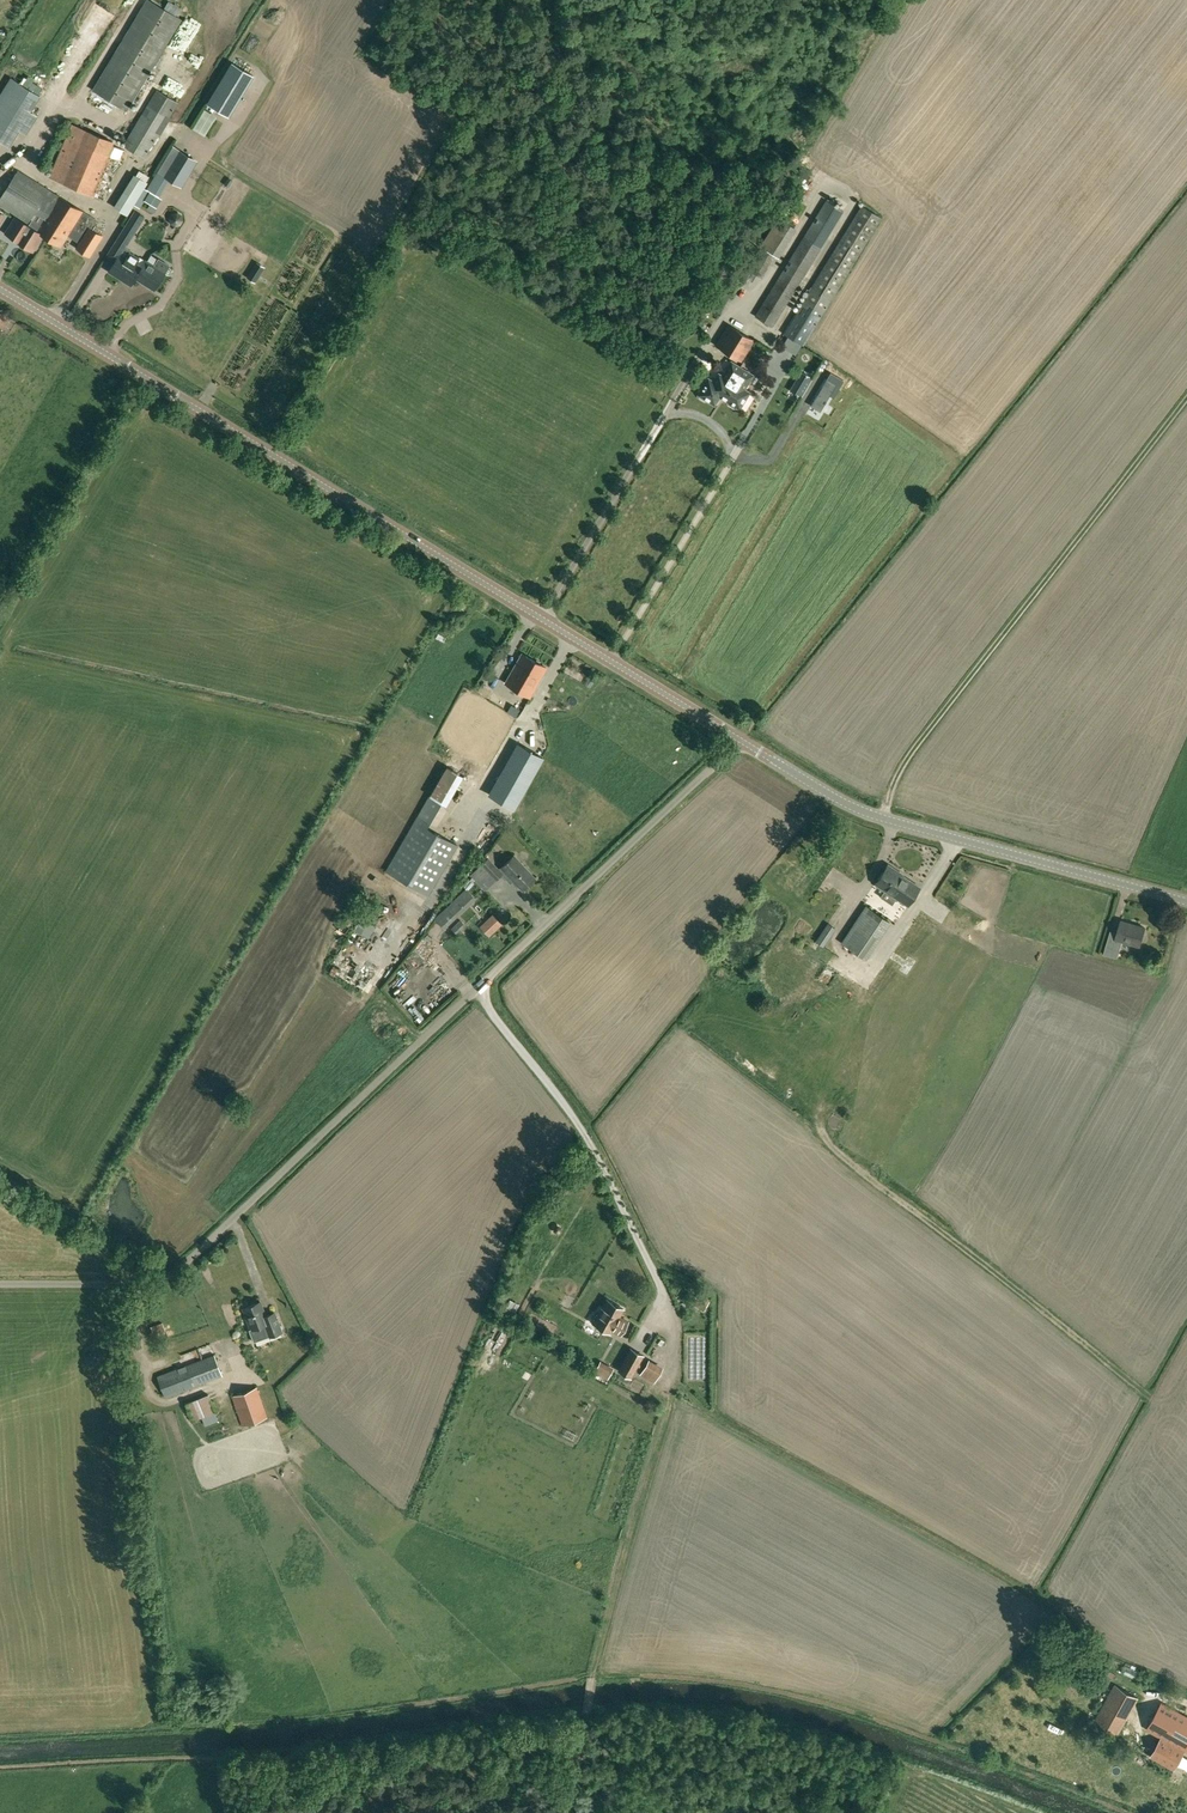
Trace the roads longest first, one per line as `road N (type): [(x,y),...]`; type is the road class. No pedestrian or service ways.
road 1 (tertiary): [(739,737),(0,290)]
road 2 (residential): [(0,1286),(134,1286),(184,1268),(477,993)]
road 3 (track): [(885,819),(899,775),(972,668),(1186,401)]
road 4 (tertiary): [(1186,902),(866,813),(739,737)]
road 5 (track): [(663,1287),(675,1319),(678,1373),(592,1678),(589,1716)]
road 6 (residential): [(477,993),(739,737)]
road 7 (residential): [(663,1287),(592,1143),(477,993)]

